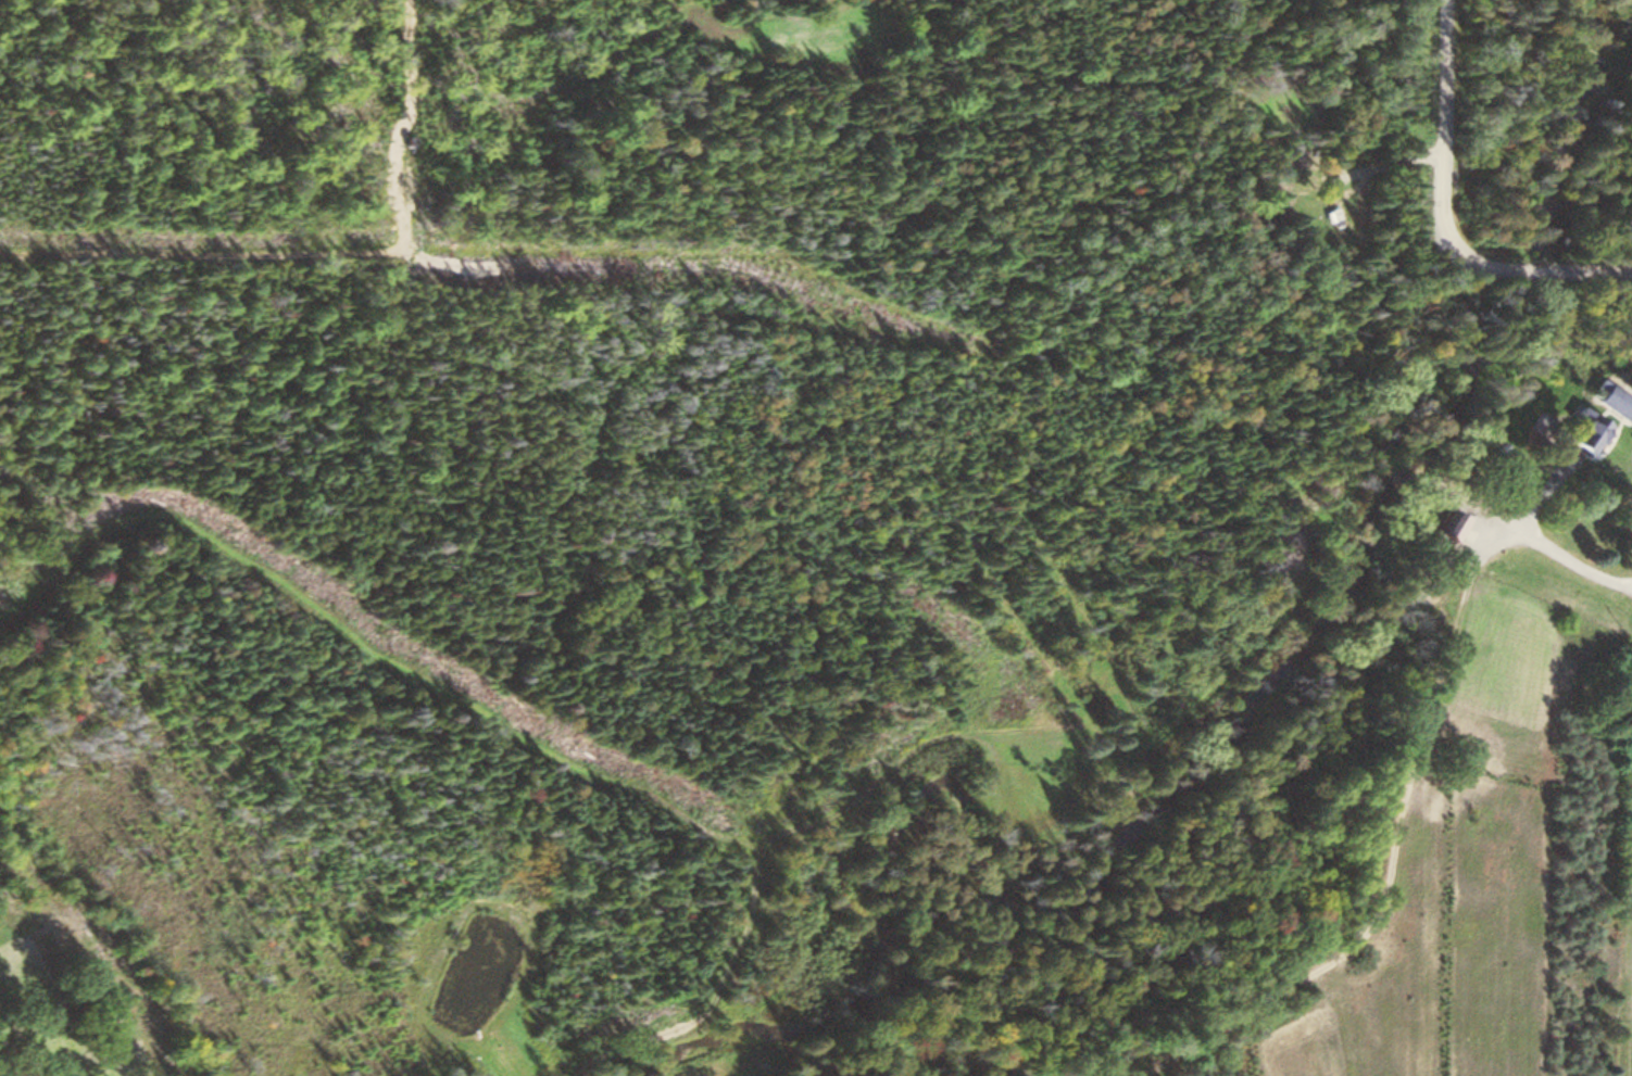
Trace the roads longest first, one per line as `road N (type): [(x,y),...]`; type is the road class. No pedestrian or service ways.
road 1 (residential): [(1631,275),(1491,273),(1456,250),(1447,216),(1452,0)]

